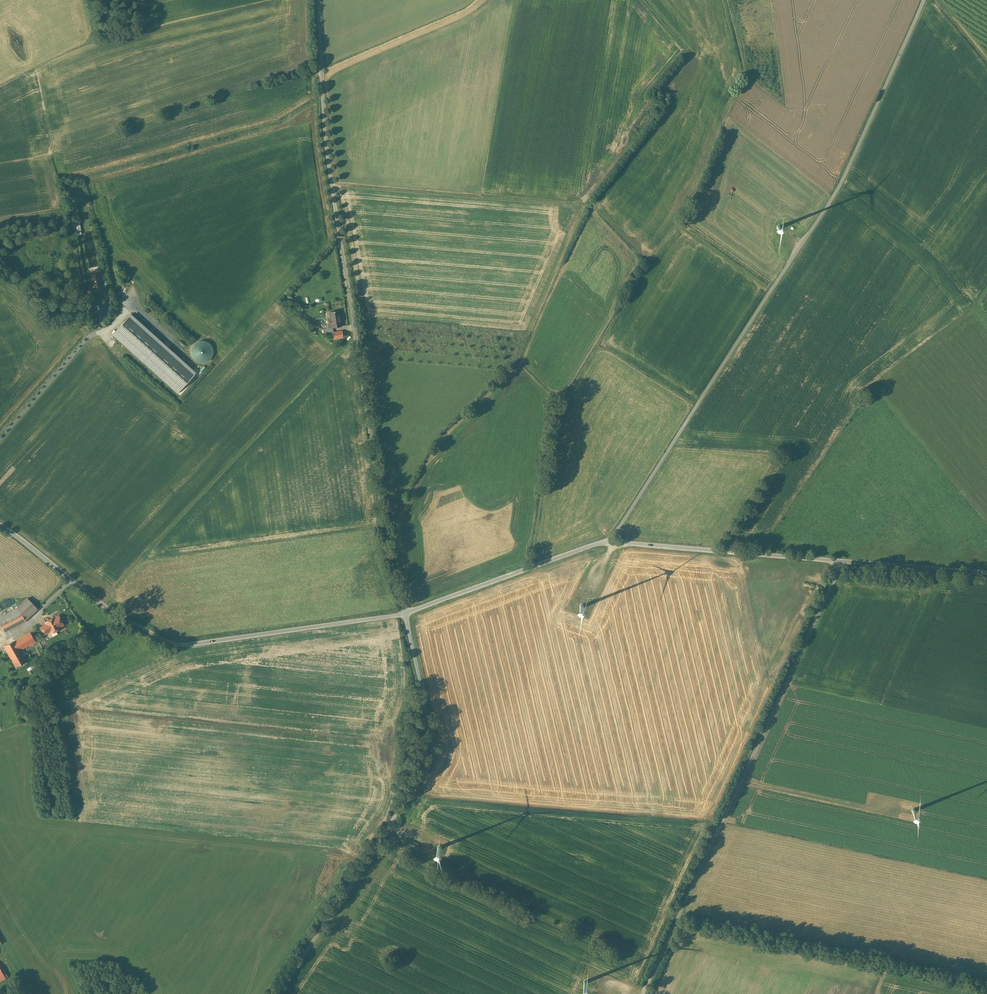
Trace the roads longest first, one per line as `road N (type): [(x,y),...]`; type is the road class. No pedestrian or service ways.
road 1 (unclassified): [(923,0),(839,187),(609,541)]
road 2 (unclassified): [(318,0),(332,187),(405,613)]
road 3 (unclassified): [(643,993),(839,561)]
road 4 (unclassified): [(0,525),(96,600),(168,642),(405,613)]
road 5 (unclassified): [(405,613),(432,757),(279,993)]
road 6 (track): [(332,187),(589,208)]
road 7 (unclassified): [(609,541),(839,561)]
road 8 (unclassified): [(609,541),(405,613)]
road 9 (unclassified): [(986,573),(839,561)]

